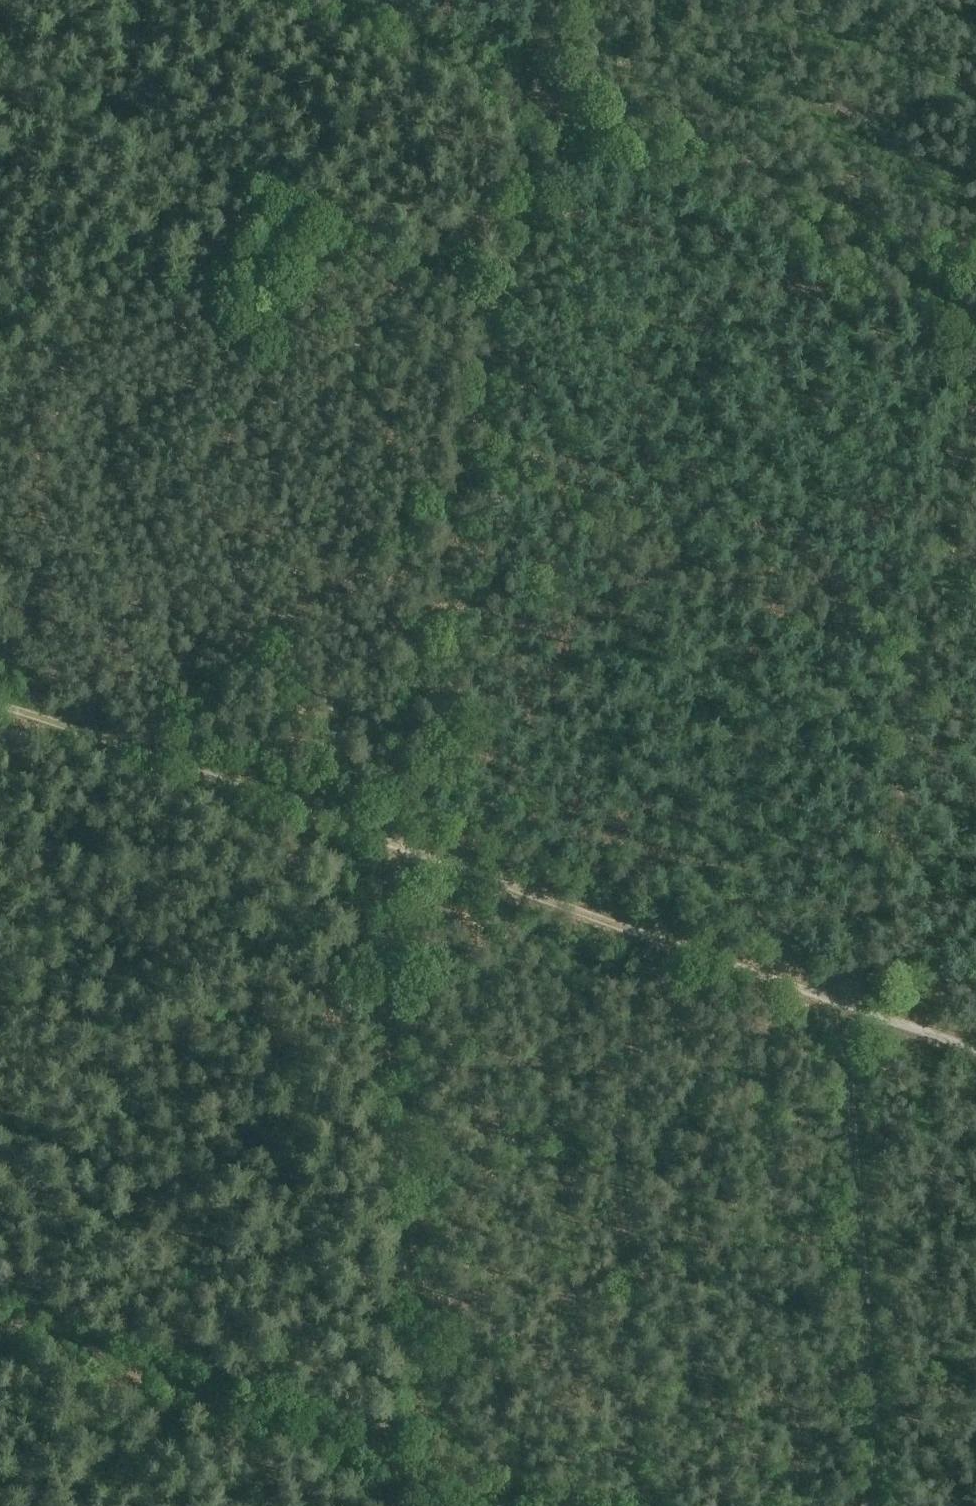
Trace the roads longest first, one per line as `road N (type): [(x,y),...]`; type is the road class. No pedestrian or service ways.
road 1 (track): [(975,1049),(0,705)]
road 2 (track): [(424,1505),(383,858),(389,843)]
road 3 (track): [(878,1505),(847,1005)]

